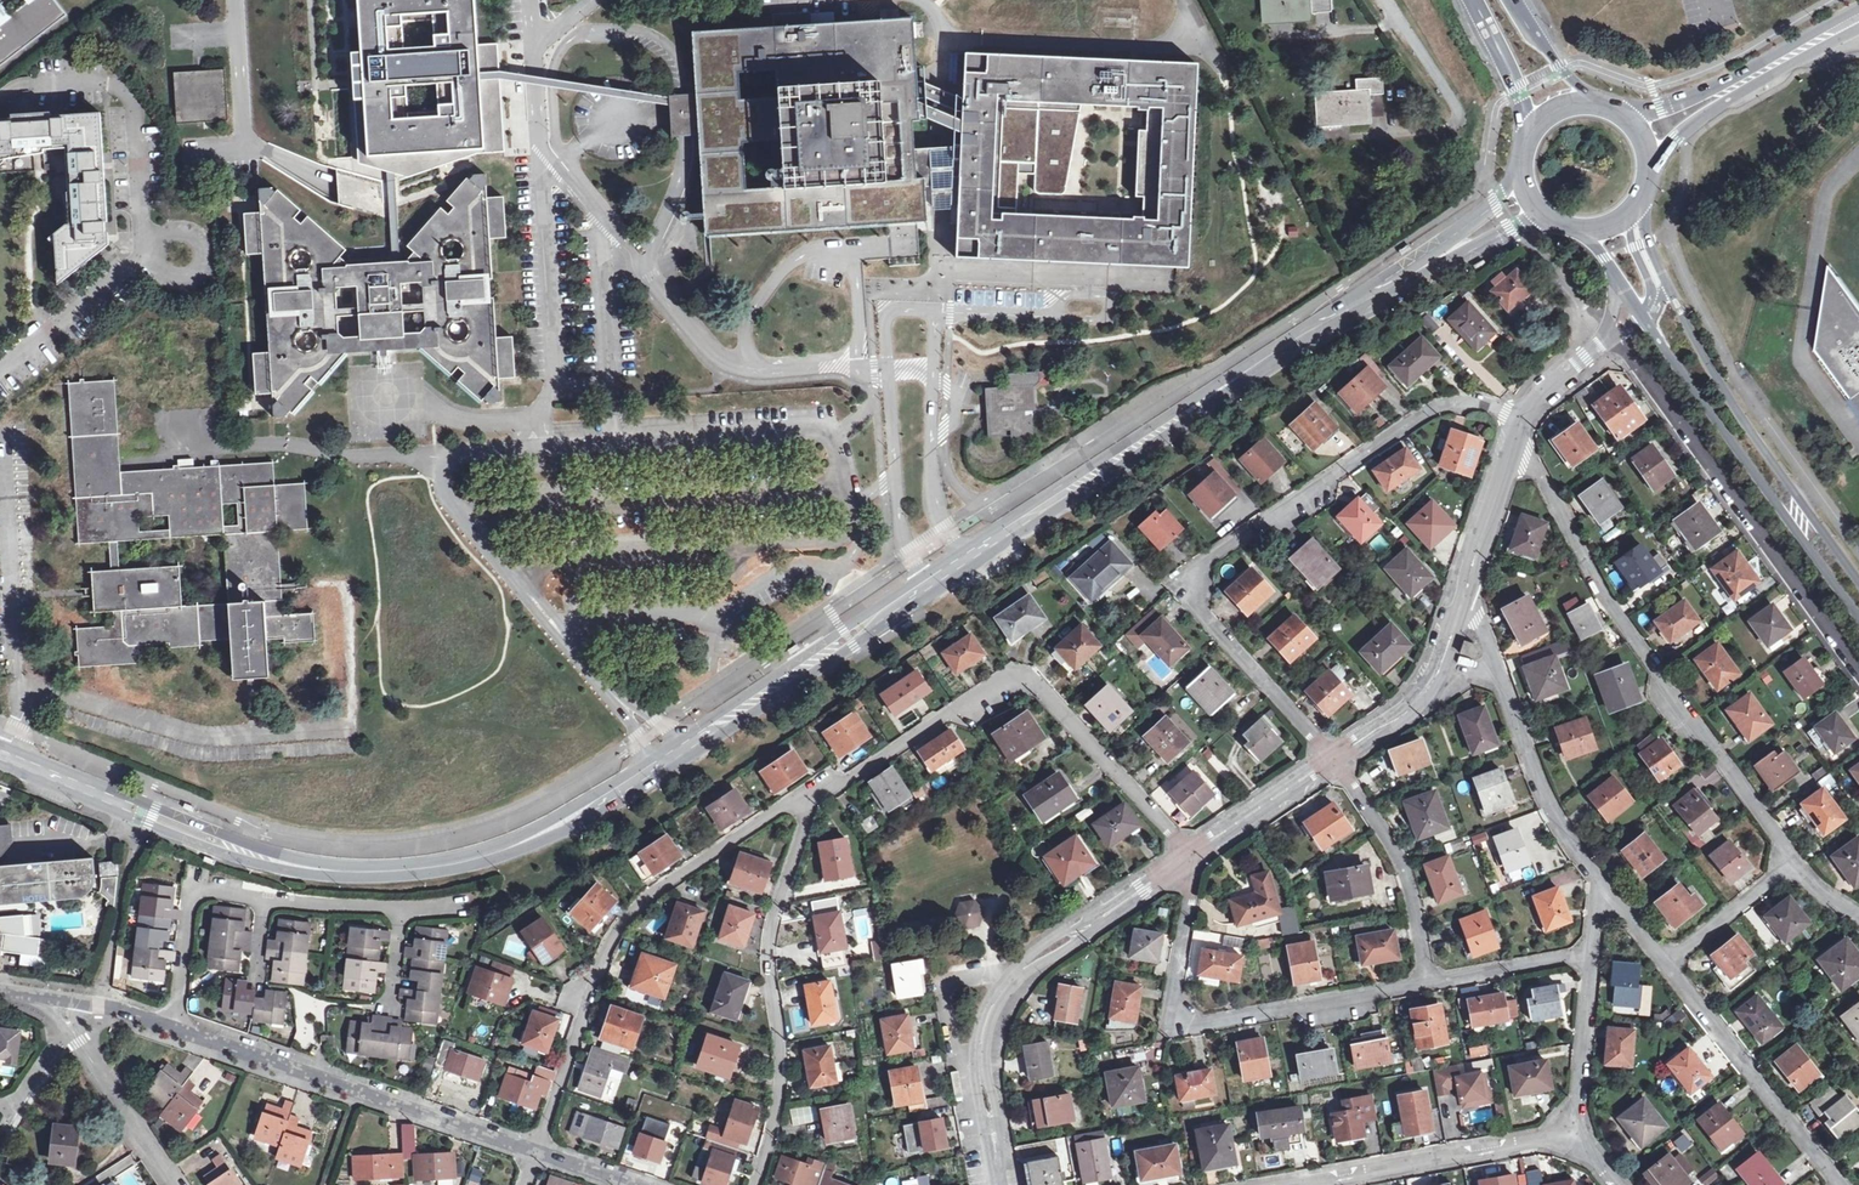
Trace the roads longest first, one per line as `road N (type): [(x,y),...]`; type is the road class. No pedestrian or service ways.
road 1 (secondary): [(1520,172),(1494,203),(1421,257),(962,550),(653,759),(496,851)]
road 2 (secondary): [(496,851),(557,835),(625,800),(1313,338),(1546,217)]
road 3 (residential): [(1523,420),(1484,401),(1450,402),(1419,416),(1201,568),(1200,608),(1333,759)]
road 4 (residential): [(53,998),(173,1028),(535,1152)]
road 5 (residential): [(1518,443),(1623,633),(1705,752),(1795,862)]
road 6 (residential): [(815,799),(778,809),(645,897),(623,923),(535,1152)]
road 7 (residential): [(1185,858),(1171,833),(1034,688),(1006,688),(815,799)]
road 8 (residential): [(1185,858),(1021,970),(994,1004),(979,1049),(1003,1184)]
road 9 (residential): [(1606,335),(1858,675)]
road 10 (residential): [(1185,858),(1191,879),(1175,1000),(1185,1019),(1208,1023),(1427,981)]
road 11 (residential): [(815,799),(771,922),(770,982),(783,1048),(754,1184)]
road 12 (secondary): [(362,870),(243,839),(0,741)]
road 13 (secondary): [(0,762),(244,859),(362,870)]
road 14 (tertiary): [(1645,322),(1858,631)]
road 15 (tertiary): [(1858,571),(1725,390),(1666,284)]
road 16 (residential): [(1463,592),(1552,811),(1595,878)]
road 17 (residential): [(1286,1184),(1574,1137)]
road 18 (residential): [(1669,962),(1842,1184)]
road 19 (secondary): [(1858,10),(1706,93),(1626,111)]
road 20 (residential): [(161,238),(139,221),(134,117),(125,94),(104,81),(36,83)]
road 21 (secondary): [(1653,165),(1703,116),(1858,30)]
road 22 (residential): [(1333,759),(1404,865),(1427,981)]
road 23 (residential): [(1463,592),(1424,691),(1333,759)]
road 24 (unclassified): [(0,371),(134,265),(153,261)]
road 25 (residential): [(70,1030),(173,1184)]
road 26 (residential): [(1592,953),(1574,1137)]
road 27 (residential): [(1333,759),(1185,858)]
road 28 (residential): [(1427,981),(1592,953)]
road 29 (residential): [(1669,962),(1795,862)]
road 30 (residential): [(1518,443),(1463,592)]
road 31 (track): [(348,583),(352,733)]
road 32 (secondary): [(1474,0),(1531,128)]
road 33 (secondary): [(496,851),(456,863),(362,870)]
road 34 (unclassified): [(153,261),(177,282),(203,264),(192,235),(161,238)]
road 35 (secondary): [(1587,98),(1511,0)]

